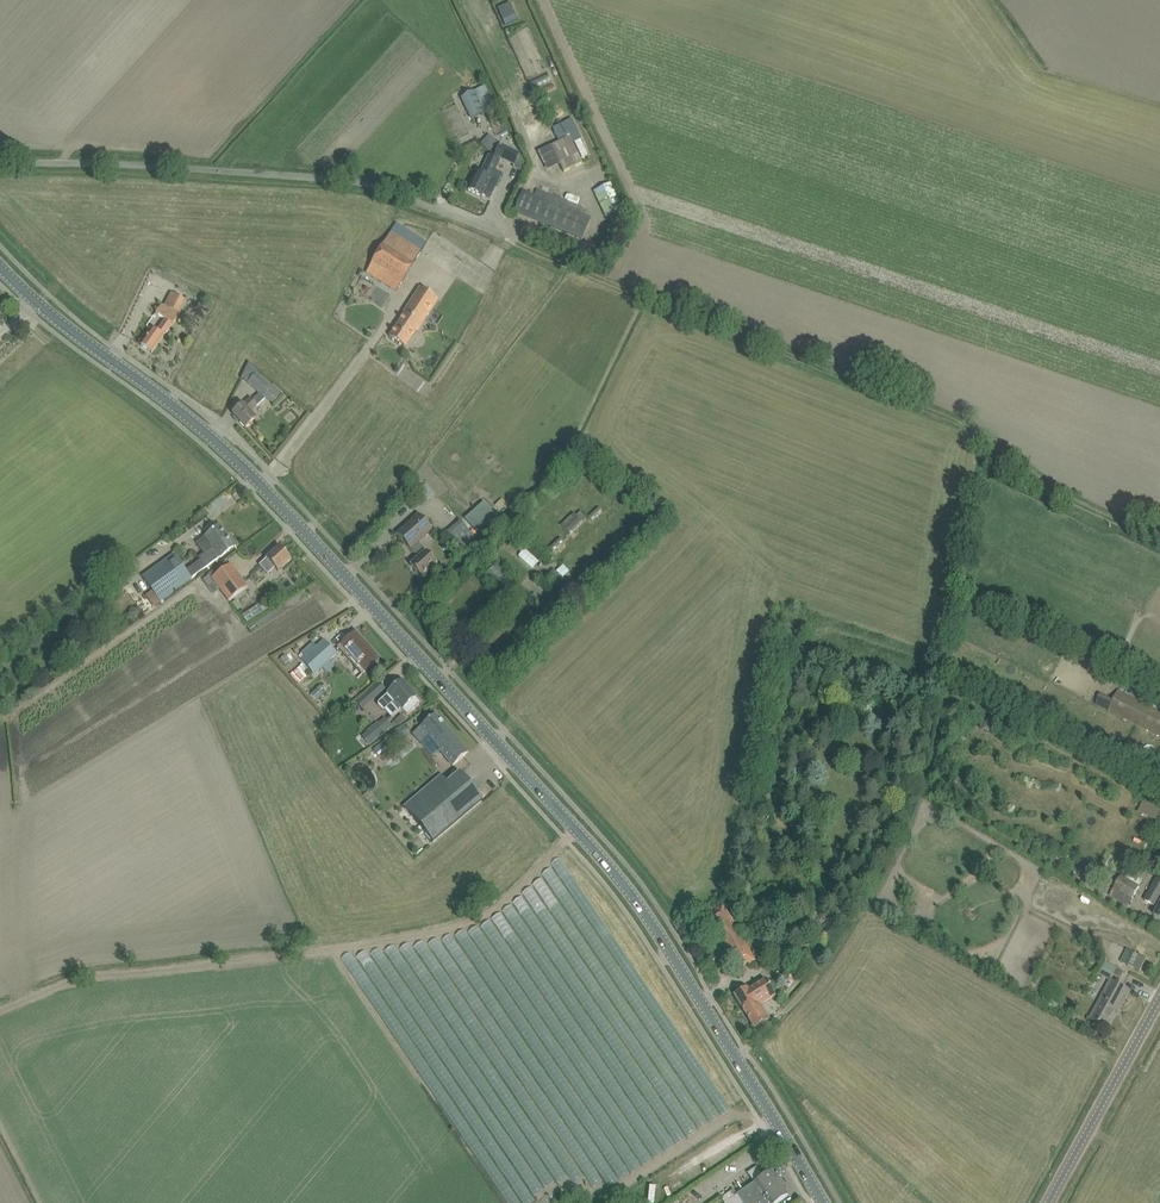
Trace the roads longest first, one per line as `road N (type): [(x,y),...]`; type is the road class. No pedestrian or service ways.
road 1 (tertiary): [(821,1202),(686,978),(602,861),(235,458),(79,339),(0,267)]
road 2 (track): [(1159,542),(1066,497),(999,445),(914,404),(526,238)]
road 3 (unclassified): [(526,238),(368,178),(0,160)]
road 4 (tertiary): [(1047,1202),(1159,992)]

